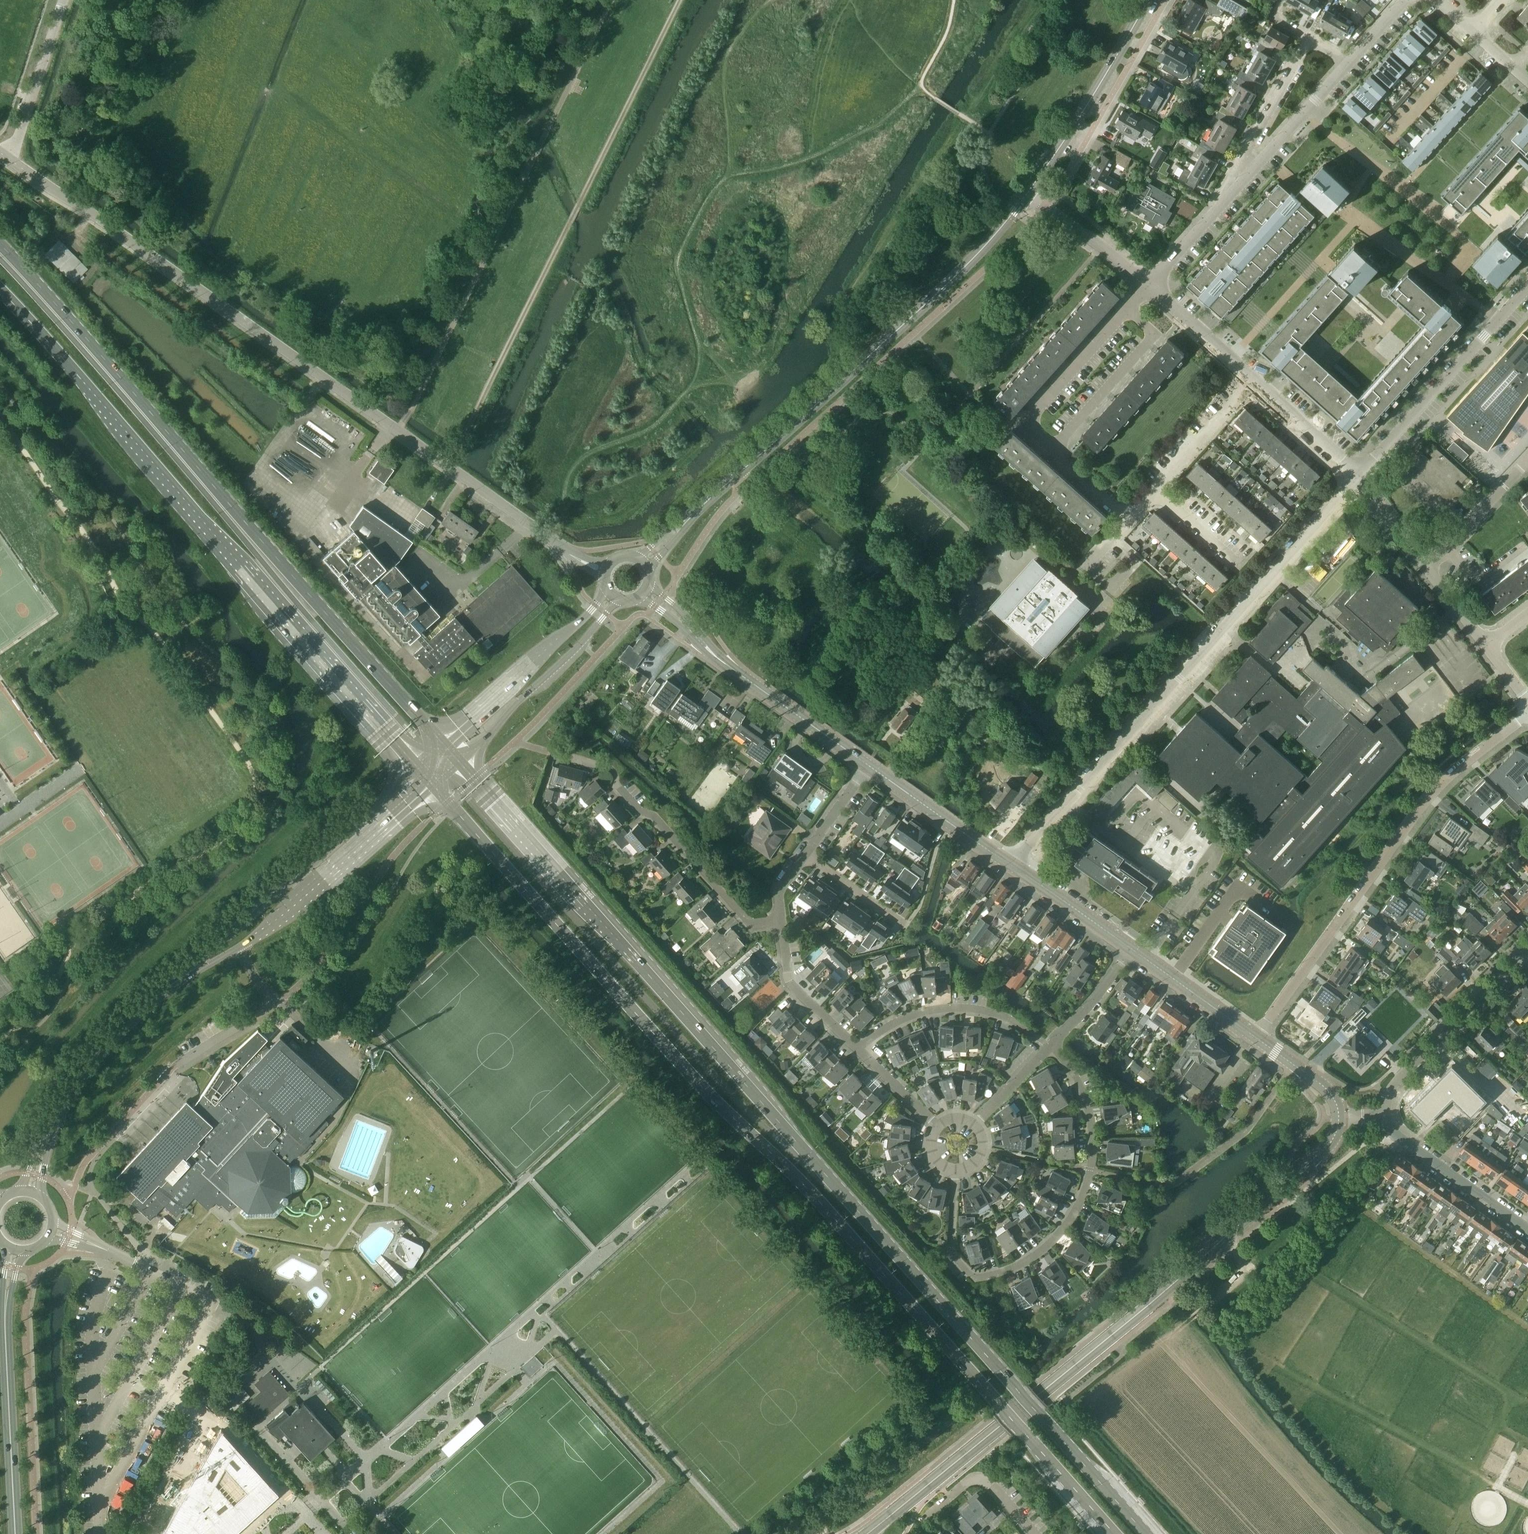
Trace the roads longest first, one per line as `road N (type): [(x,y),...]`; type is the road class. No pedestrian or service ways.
road 1 (secondary): [(1145,1533),(461,765)]
road 2 (secondary): [(434,788),(1114,1533)]
road 3 (unclassified): [(606,571),(576,558),(7,158)]
road 4 (secondary): [(445,746),(0,245)]
road 5 (secondary): [(0,290),(417,769)]
road 6 (tertiary): [(867,1533),(1223,1239),(1323,1150),(1339,1118)]
road 7 (tertiary): [(642,561),(942,288),(1026,194)]
road 8 (residential): [(1011,865),(1357,476)]
road 9 (track): [(457,450),(680,0)]
road 10 (residential): [(1255,1038),(1428,799),(1527,714)]
road 11 (residential): [(1051,1045),(1081,1087),(1091,1125),(1082,1203),(1064,1229),(1035,1257),(971,1276),(953,1255),(957,1170)]
road 12 (tertiary): [(417,769),(180,978)]
road 13 (residential): [(781,923),(752,925),(655,816),(639,811),(609,768),(556,754)]
road 14 (tertiary): [(869,766),(713,654),(645,590)]
road 15 (residential): [(1357,476),(1527,286)]
road 16 (tertiary): [(239,948),(434,788)]
road 17 (tertiary): [(461,765),(621,599)]
road 18 (tertiary): [(1026,194),(1148,0)]
road 19 (tertiary): [(608,589),(445,746)]
road 20 (residential): [(1384,1116),(1393,1088),(1523,952)]
road 21 (tertiary): [(15,1533),(5,1323)]
road 22 (residential): [(1053,447),(1155,334),(1126,308)]
road 23 (residential): [(1053,447),(1025,421),(1126,308)]
road 24 (unclassified): [(1527,1229),(1398,1138),(1384,1116)]
road 25 (unclassified): [(239,948),(276,1001),(178,1064)]
road 26 (residential): [(857,1048),(914,1014),(946,1008),(978,1009),(1020,1025)]
road 27 (tertiary): [(1011,865),(869,766)]
road 28 (tertiary): [(65,1101),(122,1027),(180,978)]
road 29 (unclassified): [(7,158),(63,0)]
road 30 (tertiary): [(1255,1038),(1128,947)]
road 31 (residential): [(857,1048),(790,984),(781,923)]
road 32 (unclassified): [(100,1533),(93,1380)]
road 33 (residential): [(1147,285),(1250,172)]
road 34 (unclassified): [(1147,285),(1026,194)]
road 35 (residential): [(1035,1533),(979,1477),(923,1522)]
road 36 (residential): [(1154,490),(1253,379)]
road 37 (residential): [(1250,172),(1247,148),(1309,40)]
road 38 (residential): [(1527,460),(1425,566)]
road 39 (residential): [(1250,172),(1348,63)]
road 40 (tertiary): [(1128,947),(1011,865)]
road 41 (unclassified): [(1357,476),(1253,379)]
road 42 (unclassified): [(1253,379),(1147,285)]
road 43 (residential): [(1051,1045),(1096,998),(1128,947)]

